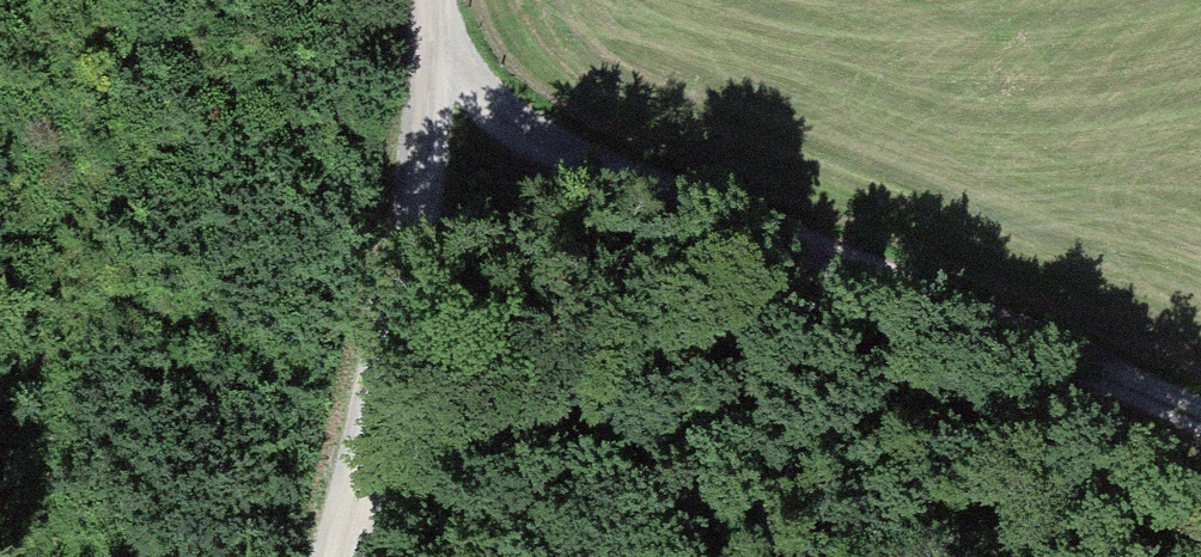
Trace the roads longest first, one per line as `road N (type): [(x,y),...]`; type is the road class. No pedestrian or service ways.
road 1 (track): [(1200,411),(918,296),(438,51)]
road 2 (track): [(918,296),(727,314),(577,353),(466,424),(329,546)]

